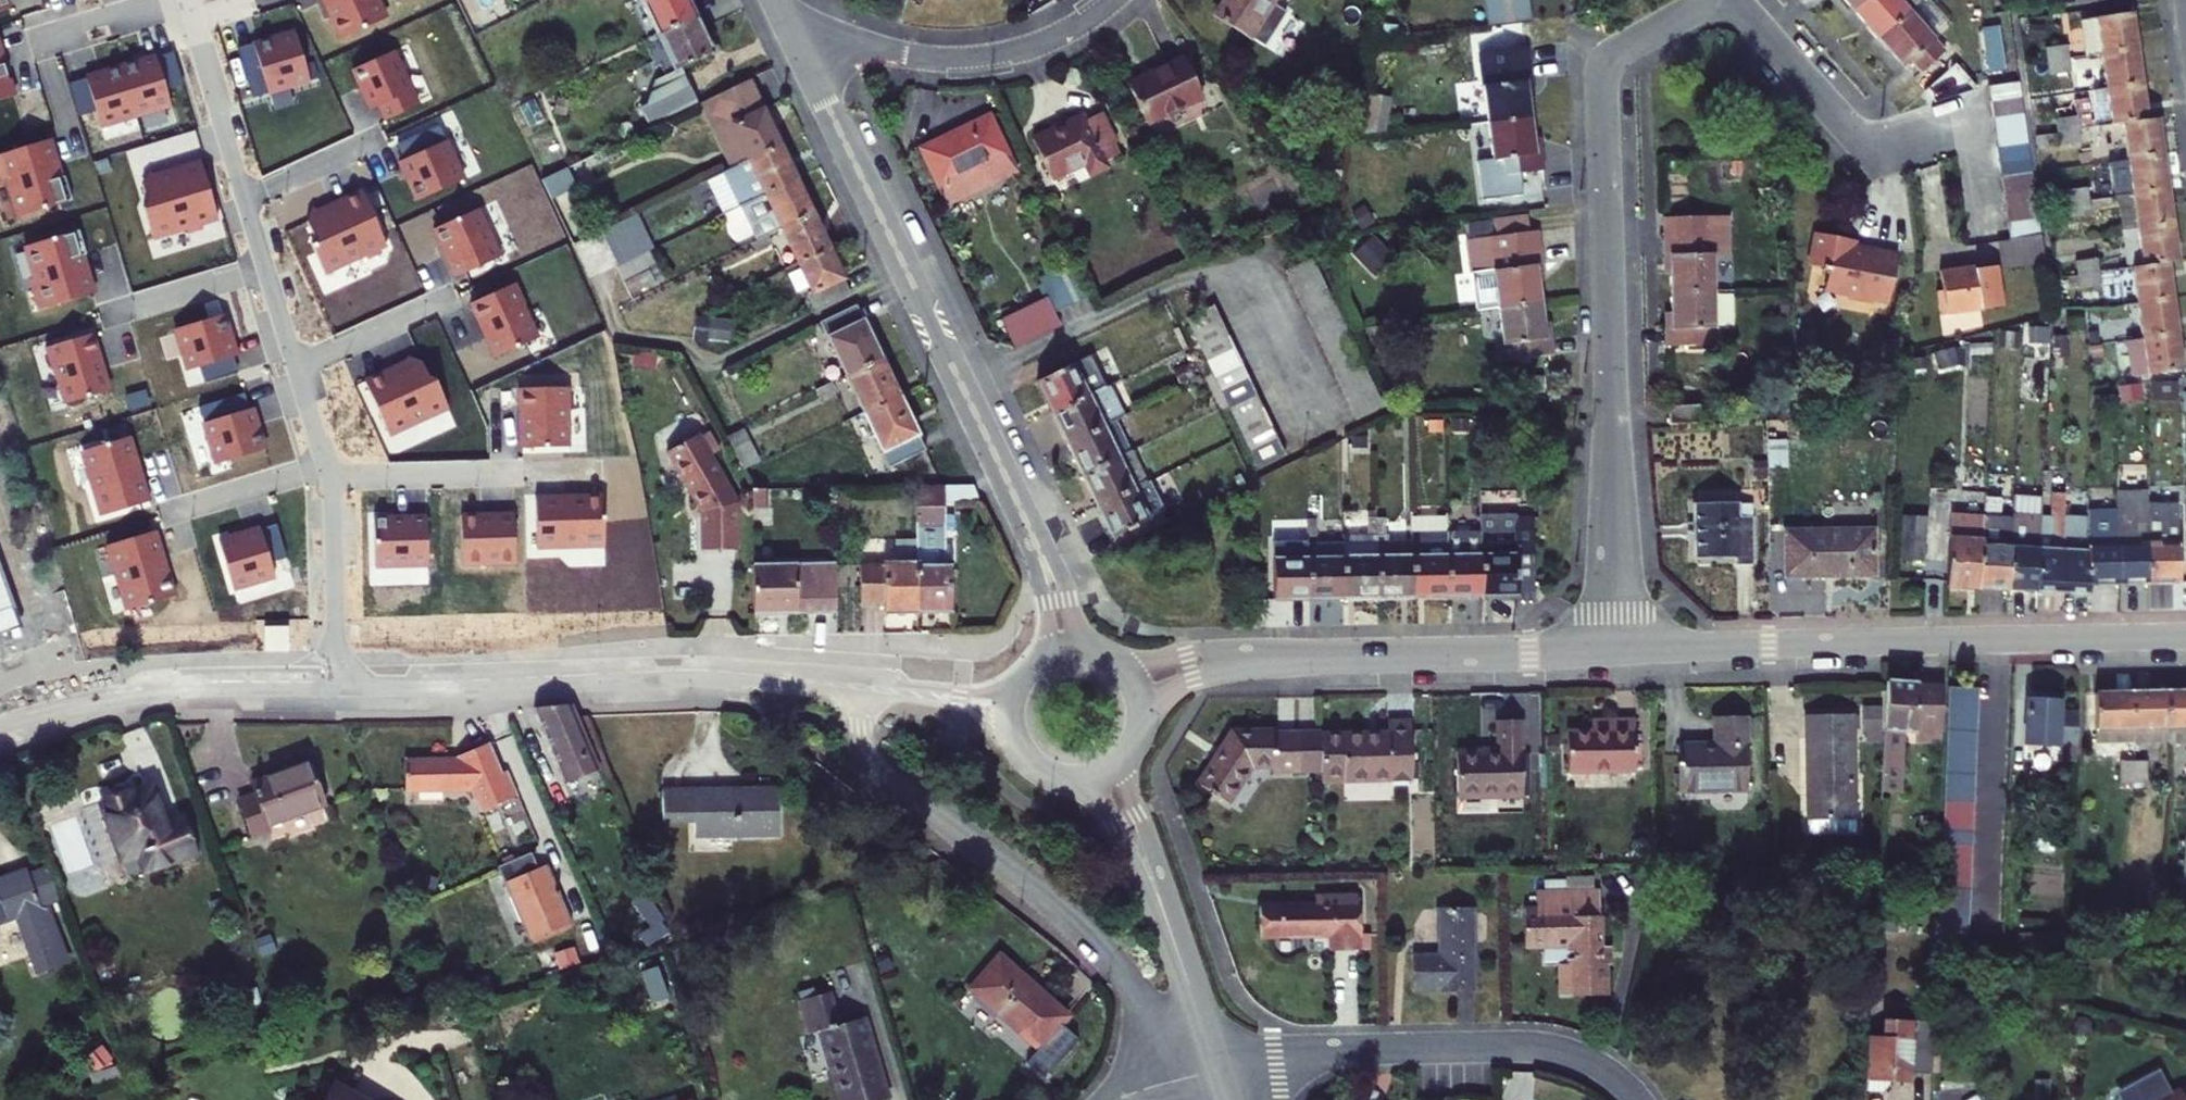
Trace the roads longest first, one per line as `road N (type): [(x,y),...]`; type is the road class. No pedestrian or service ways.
road 1 (residential): [(1617,652),(1606,72),(1619,52),(1716,0)]
road 2 (tertiary): [(1617,652),(2185,638)]
road 3 (tertiary): [(1026,519),(791,27)]
road 4 (residential): [(856,696),(856,728),(872,757),(1061,910),(1164,1023),(1220,1070)]
road 5 (residential): [(1220,1070),(1286,1052),(1537,1047),(1591,1062),(1636,1099)]
road 6 (tertiary): [(717,671),(335,682)]
road 7 (residential): [(1115,0),(1050,42),(977,61),(903,57),(791,27)]
road 8 (tertiary): [(335,682),(154,686),(0,723)]
road 9 (tertiary): [(1286,658),(1617,652)]
road 10 (residential): [(266,272),(183,0)]
road 11 (residential): [(1733,0),(1851,128),(1877,139),(1943,137)]
road 12 (residential): [(331,473),(266,272)]
road 13 (residential): [(335,682),(331,473)]
road 14 (residential): [(1159,901),(1220,1070)]
road 15 (tertiary): [(1286,658),(1107,655)]
road 16 (tertiary): [(856,696),(970,714),(1019,745)]
road 17 (tertiary): [(1024,674),(987,687),(856,675)]
road 18 (tertiary): [(1143,713),(1171,685),(1286,658)]
road 19 (residential): [(1159,901),(1161,877),(1134,798),(1131,752)]
road 20 (tertiary): [(1098,651),(1080,630),(1054,562),(1026,519)]
road 21 (residential): [(1072,779),(1098,803),(1159,901)]
road 22 (residential): [(481,472),(331,473)]
road 23 (residential): [(124,312),(266,272)]
road 24 (tertiary): [(1026,519),(1045,601),(1038,660)]
road 25 (residential): [(36,42),(171,0)]
road 26 (tertiary): [(717,671),(856,696)]
road 27 (tertiary): [(856,675),(717,671)]
road 28 (residential): [(199,501),(331,473)]

